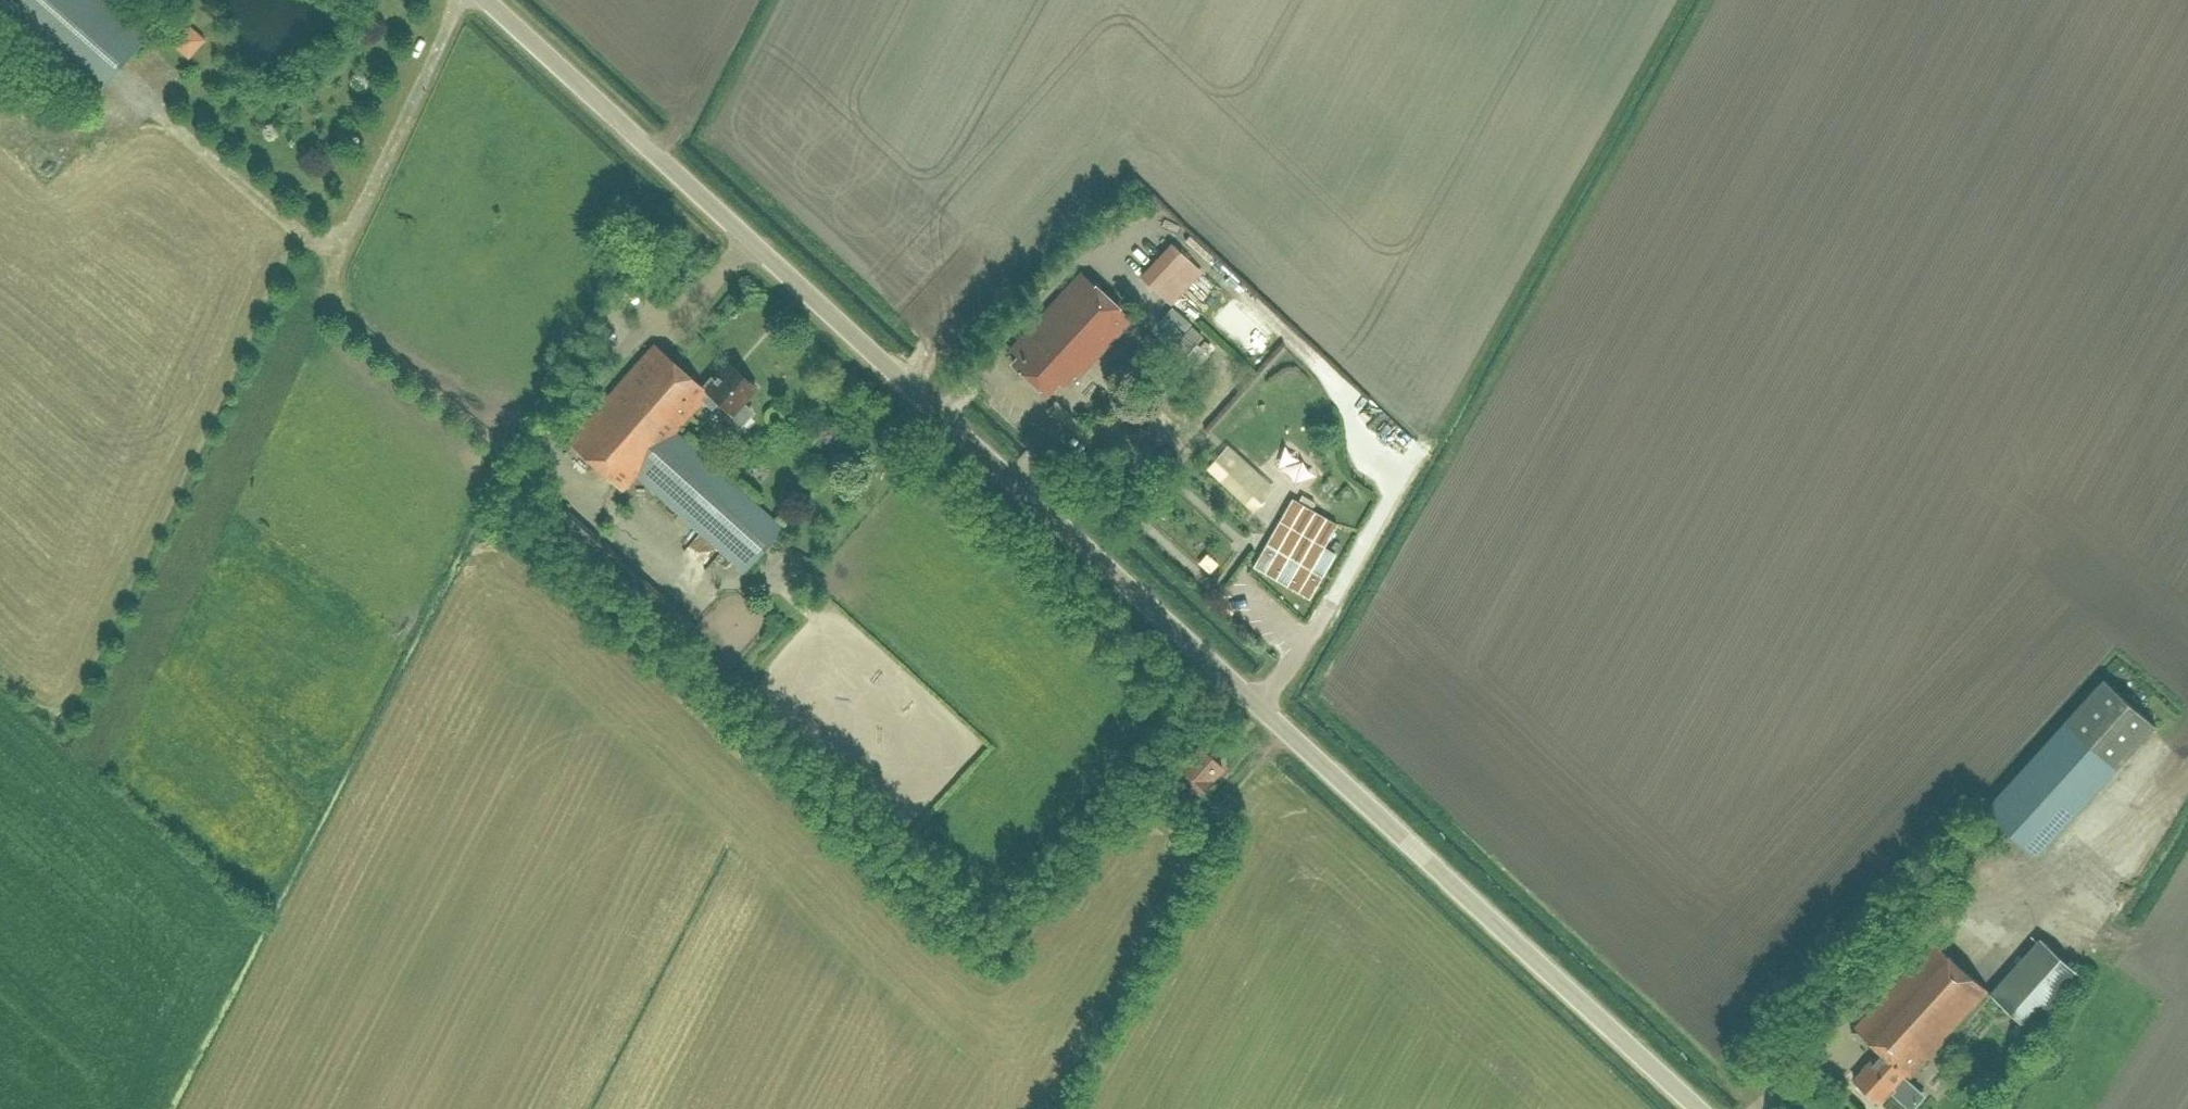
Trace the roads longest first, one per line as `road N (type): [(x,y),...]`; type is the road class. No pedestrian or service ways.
road 1 (unclassified): [(1699,1108),(486,0)]

